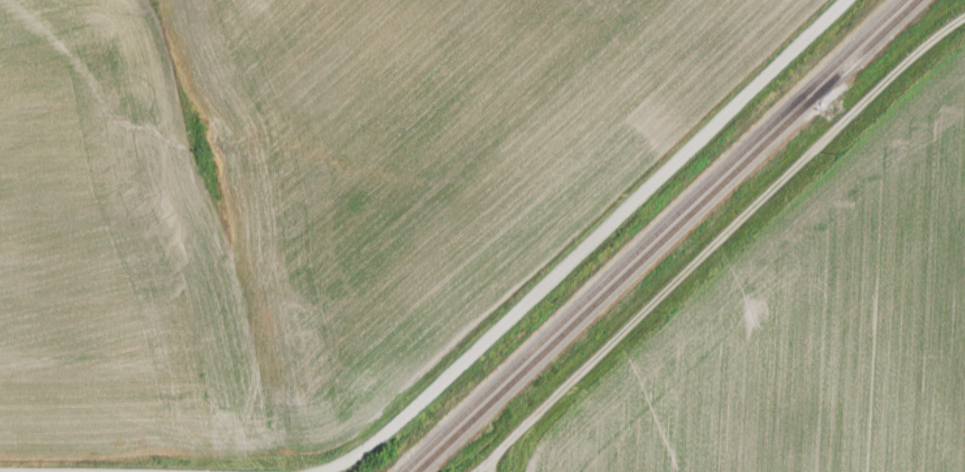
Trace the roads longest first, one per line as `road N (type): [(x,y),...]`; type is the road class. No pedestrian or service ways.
road 1 (residential): [(844,0),(421,402),(368,447),(307,471)]
road 2 (residential): [(964,14),(491,460)]
road 3 (residential): [(178,471),(0,469)]

